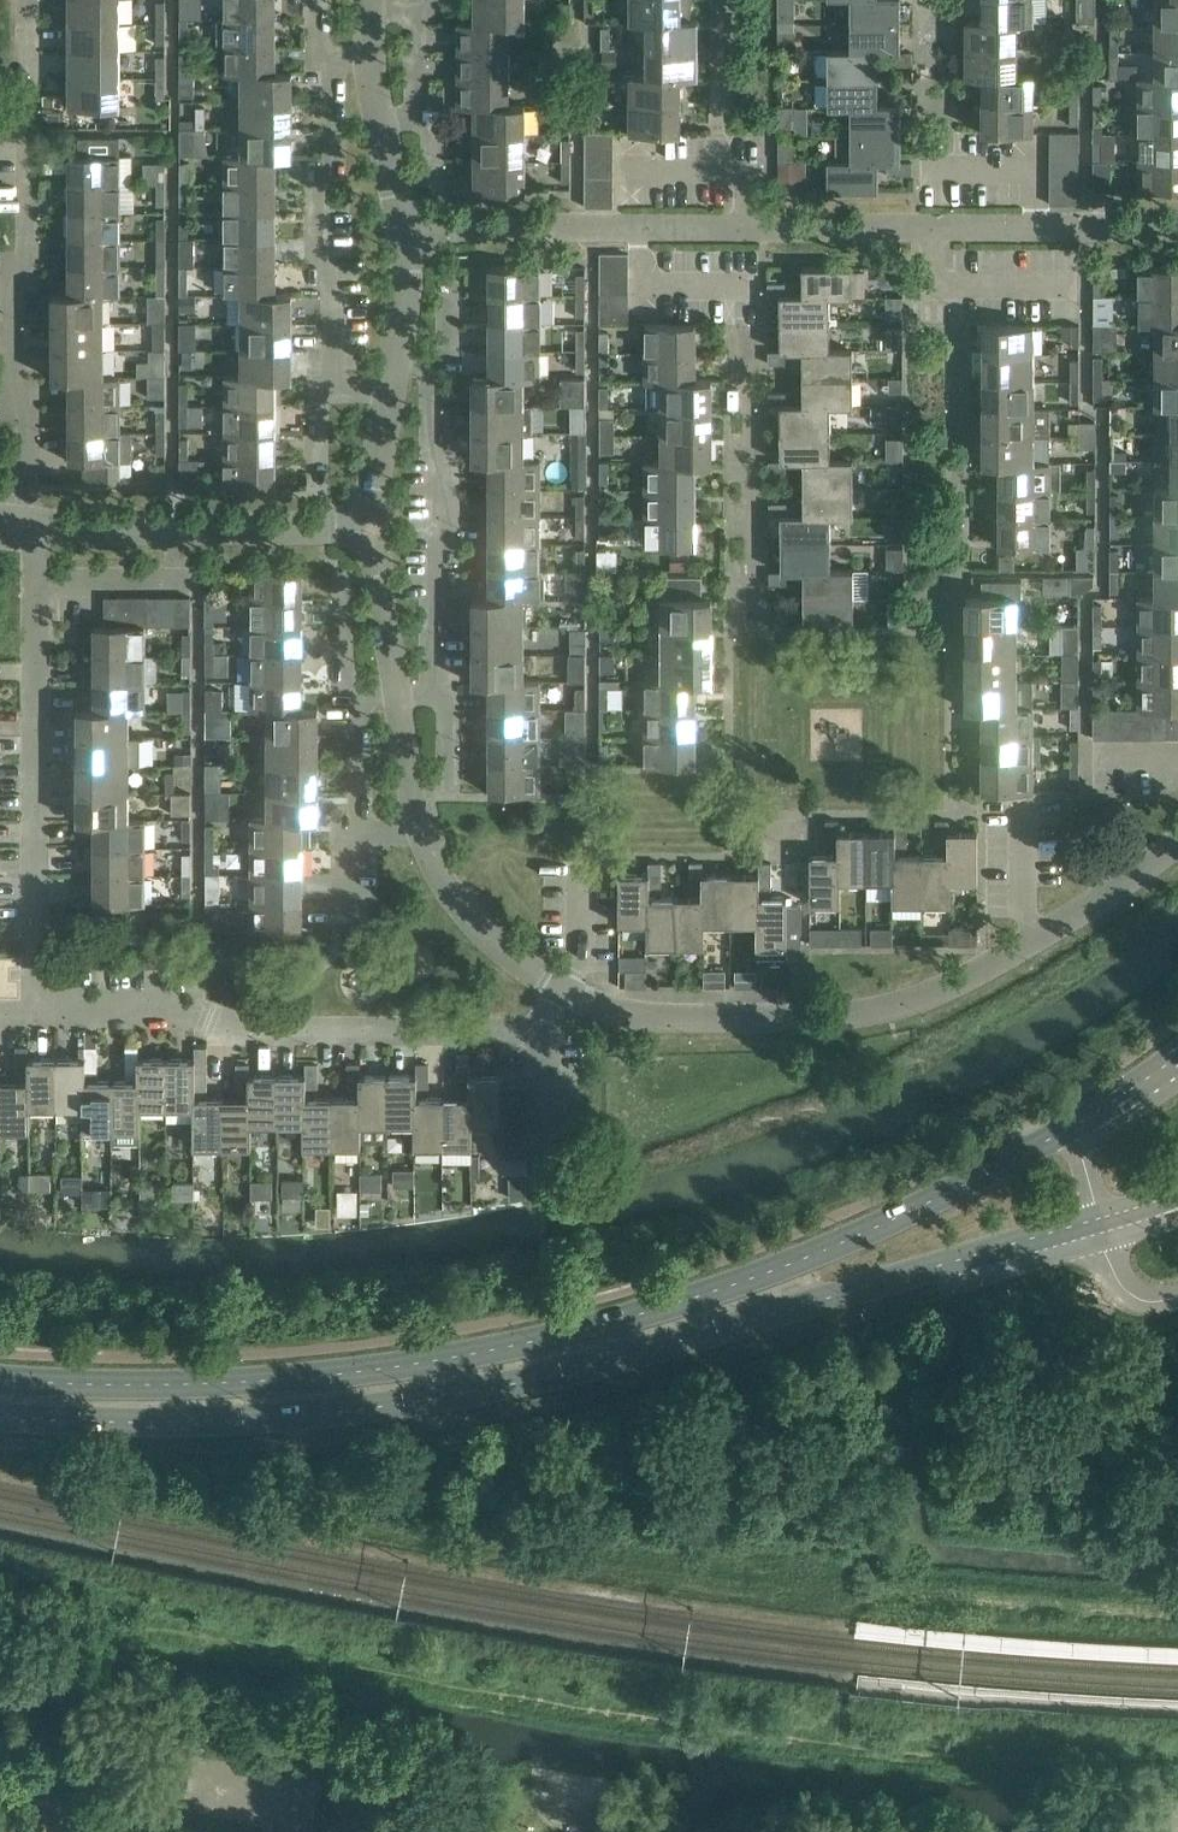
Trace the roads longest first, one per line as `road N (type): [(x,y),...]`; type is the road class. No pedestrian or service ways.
road 1 (secondary): [(1177,1056),(948,1194),(790,1264),(654,1310),(521,1345),(270,1380),(0,1378)]
road 2 (secondary): [(0,1416),(275,1417),(529,1380),(1177,1196)]
road 3 (unclassified): [(410,231),(1177,228)]
road 4 (residential): [(1177,840),(991,966),(878,1011),(814,1021),(667,1020),(564,992)]
road 5 (residential): [(36,1014),(198,1014),(245,1032),(544,1033),(564,992)]
road 6 (residential): [(30,526),(31,406),(11,381),(11,292),(29,251),(31,0)]
road 7 (residential): [(564,992),(471,921),(416,831),(367,527)]
road 8 (residential): [(30,526),(36,1014)]
road 9 (residential): [(367,527),(30,526)]
road 10 (residential): [(367,527),(408,292),(410,231)]
road 11 (residential): [(410,231),(380,121),(373,0)]

